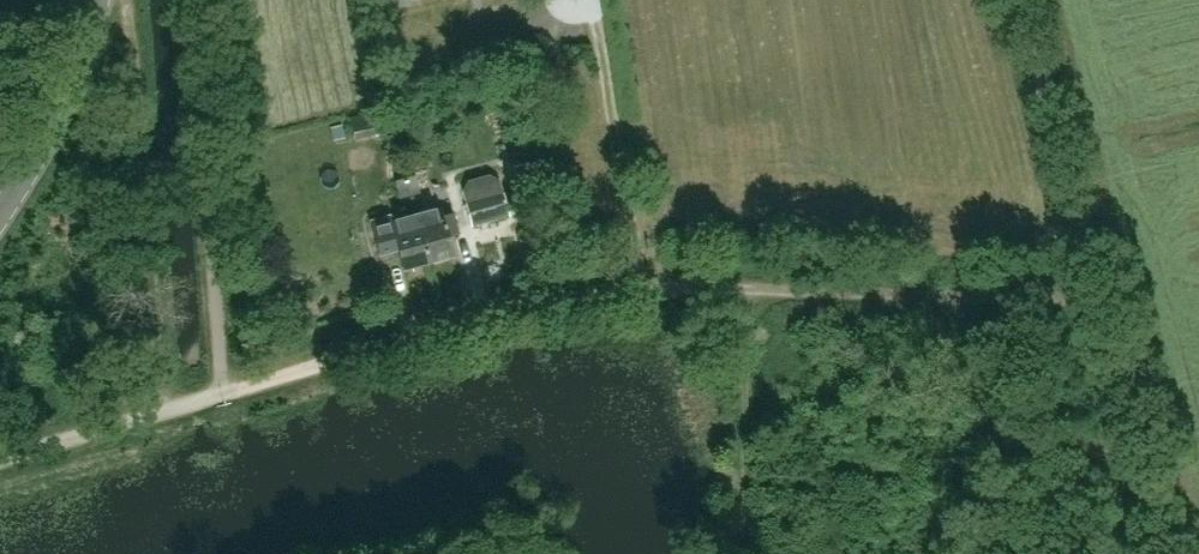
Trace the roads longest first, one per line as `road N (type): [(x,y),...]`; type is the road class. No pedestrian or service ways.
road 1 (track): [(224,394),(634,287),(1034,294),(1093,286)]
road 2 (track): [(165,413),(129,0)]
road 3 (track): [(1021,0),(1093,286)]
road 4 (track): [(1093,286),(1160,553)]
road 5 (tertiary): [(0,219),(77,72),(100,0)]
road 6 (unclassified): [(0,459),(224,394)]

